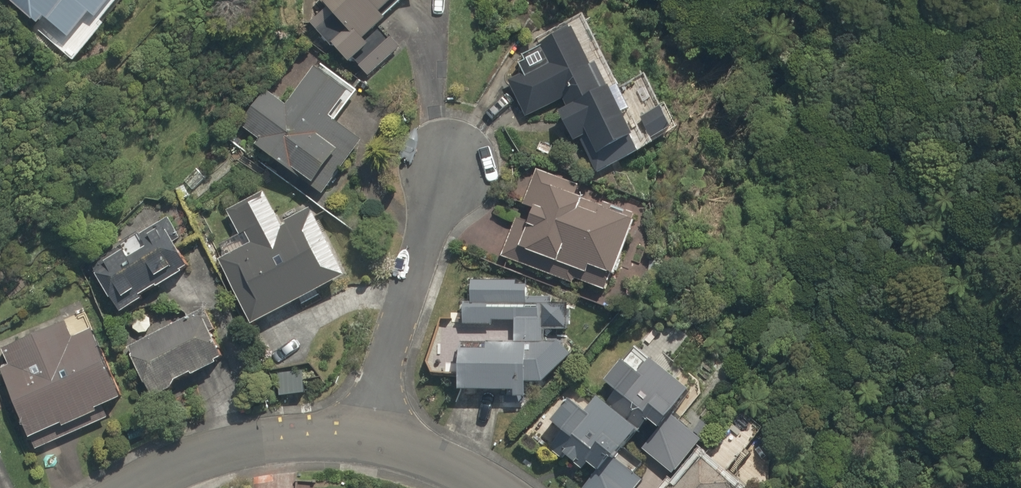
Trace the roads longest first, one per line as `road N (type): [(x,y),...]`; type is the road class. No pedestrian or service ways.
road 1 (residential): [(453,150),(364,435)]
road 2 (residential): [(151,487),(198,464),(293,434),(364,435)]
road 3 (residential): [(364,435),(500,487)]

